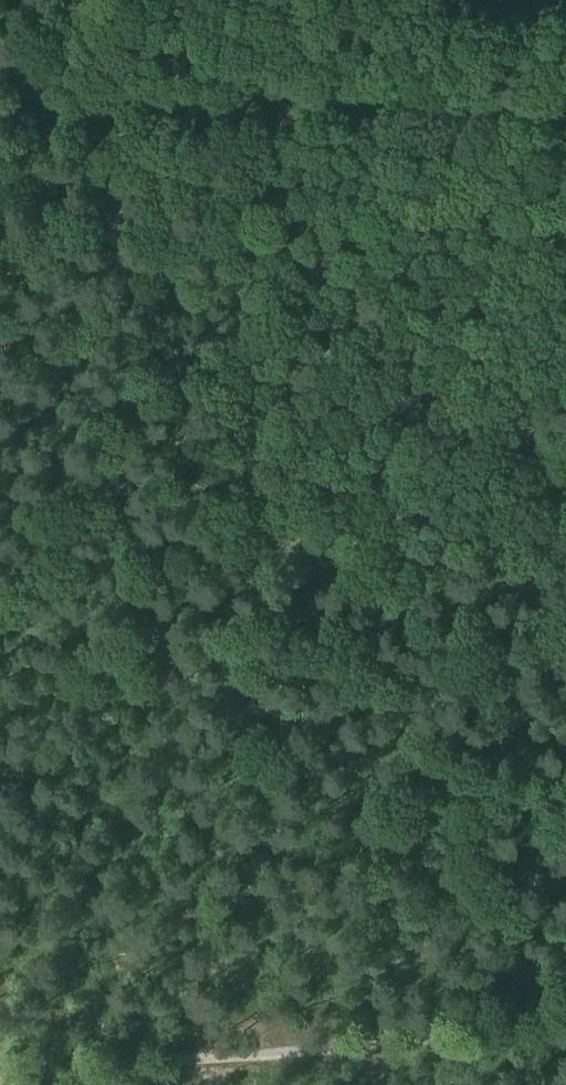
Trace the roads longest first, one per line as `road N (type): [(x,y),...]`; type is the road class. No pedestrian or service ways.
road 1 (track): [(565,747),(173,963),(5,1084)]
road 2 (track): [(0,1083),(565,1024)]
road 3 (track): [(0,92),(565,95)]
road 4 (track): [(0,138),(21,132),(246,157),(311,152),(342,141),(370,112),(383,80),(404,64),(446,51),(464,27)]

